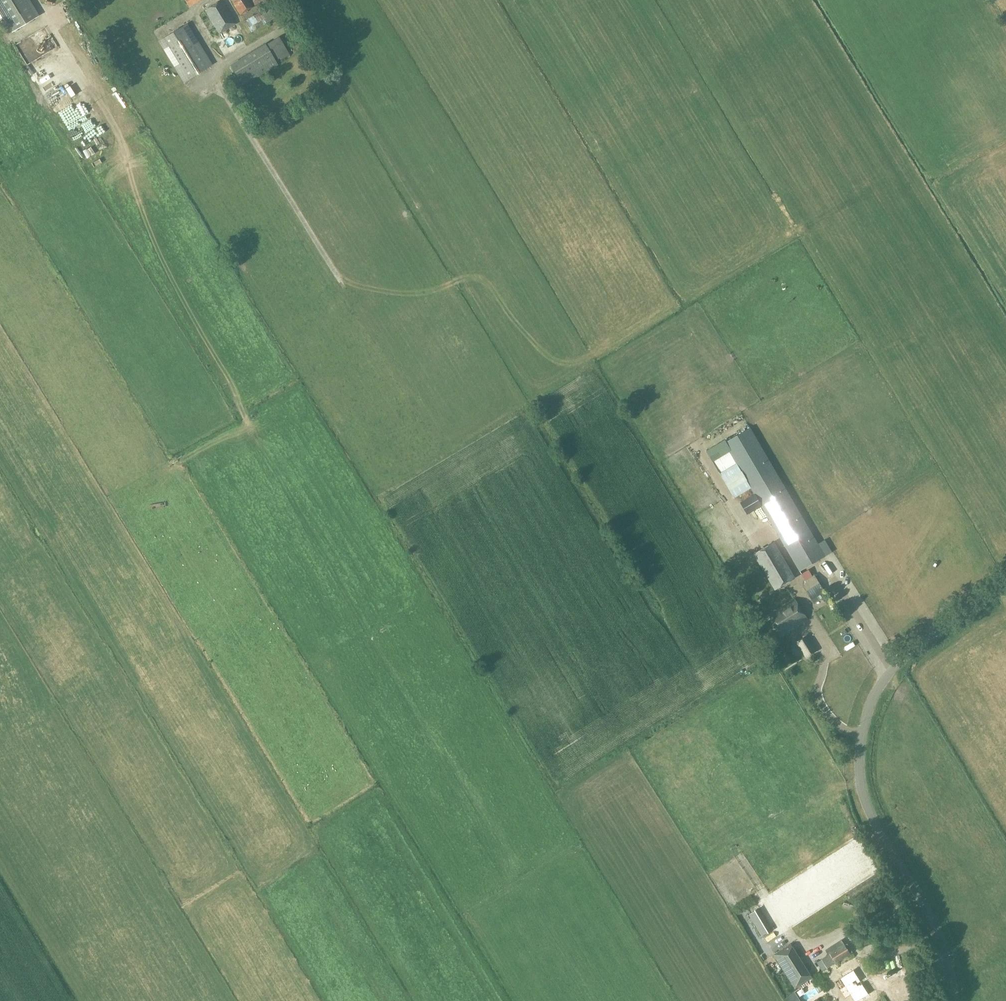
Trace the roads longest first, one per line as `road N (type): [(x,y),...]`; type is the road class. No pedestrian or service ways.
road 1 (unclassified): [(952,1000),(946,943),(864,792),(862,718),(905,651),(1005,583)]

